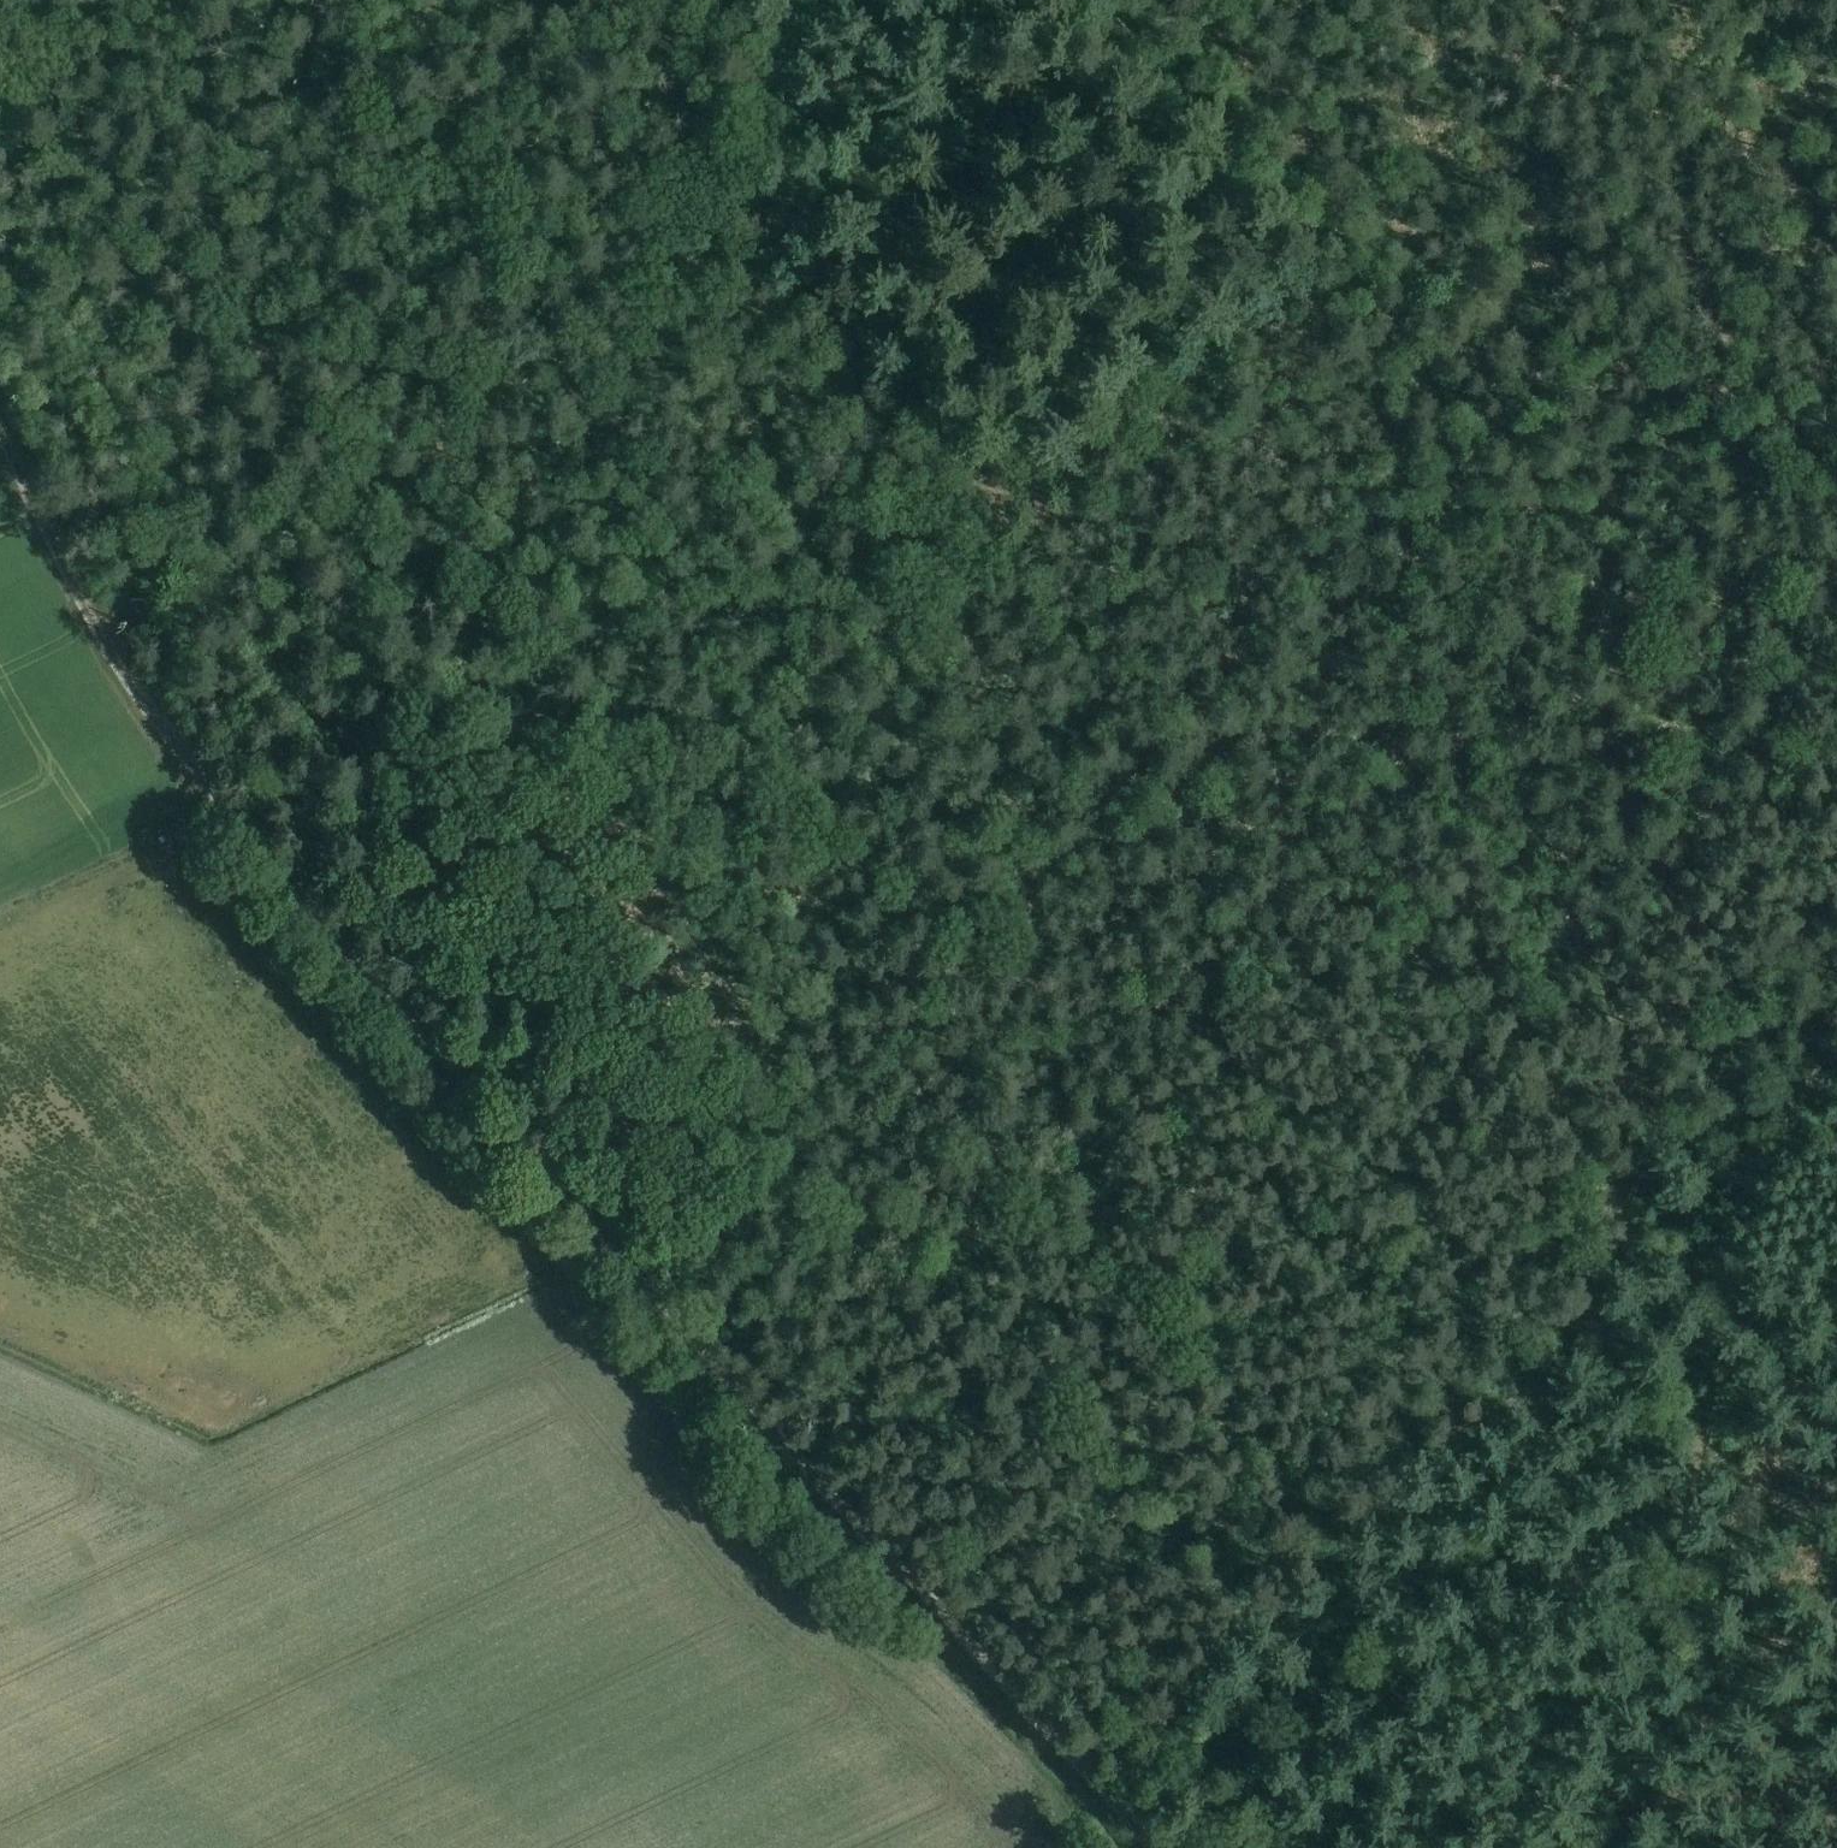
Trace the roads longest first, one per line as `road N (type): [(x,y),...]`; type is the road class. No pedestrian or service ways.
road 1 (track): [(269,864),(378,995),(626,1257),(854,1525)]
road 2 (track): [(0,423),(127,677),(269,864)]
road 3 (track): [(854,1525),(1008,1686),(1147,1847)]

